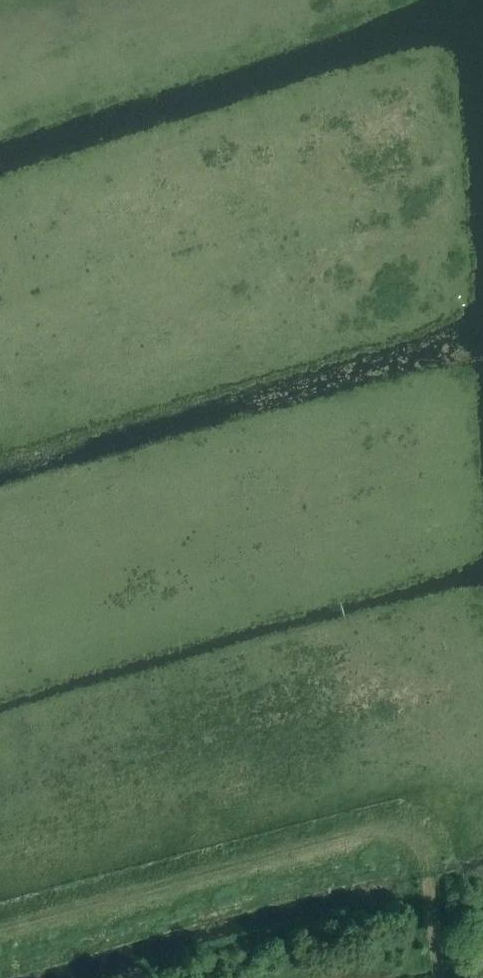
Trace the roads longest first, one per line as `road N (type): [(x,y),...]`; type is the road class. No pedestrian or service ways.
road 1 (track): [(0,932),(394,827),(410,829),(427,857),(436,977)]

